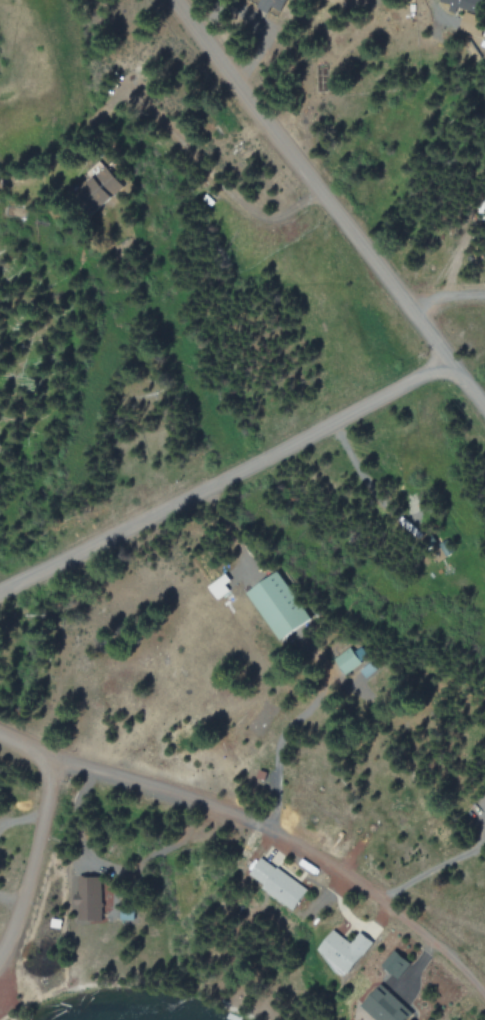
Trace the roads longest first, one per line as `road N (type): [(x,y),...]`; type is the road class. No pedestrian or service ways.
road 1 (residential): [(0,968),(56,755),(225,812),(306,850),(382,902),(484,995)]
road 2 (residential): [(484,406),(179,0)]
road 3 (residential): [(0,589),(454,366)]

